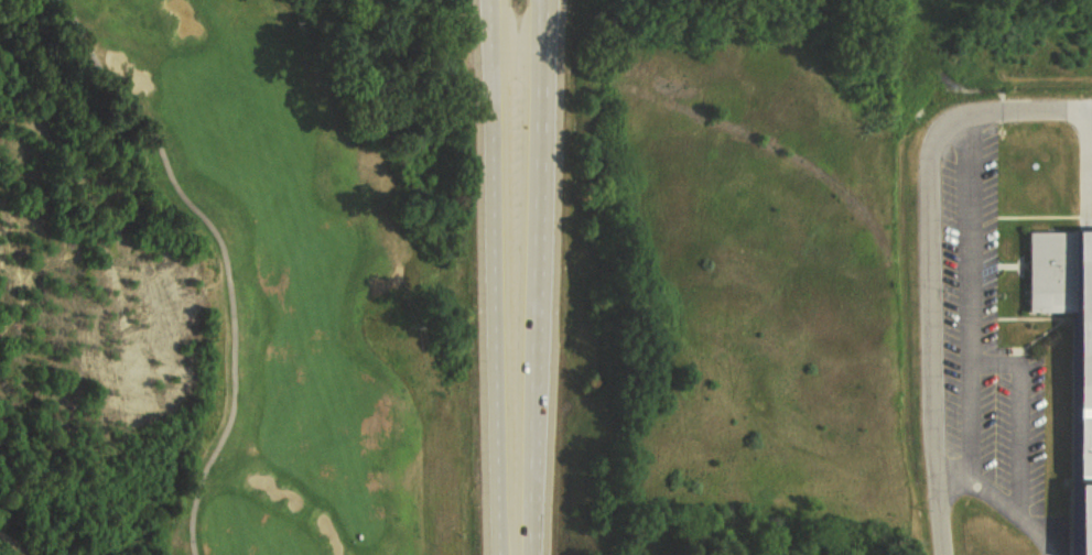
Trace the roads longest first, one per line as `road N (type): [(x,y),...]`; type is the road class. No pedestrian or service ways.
road 1 (motorway): [(537,554),(552,232),(549,0)]
road 2 (motorway): [(501,0),(519,554)]

